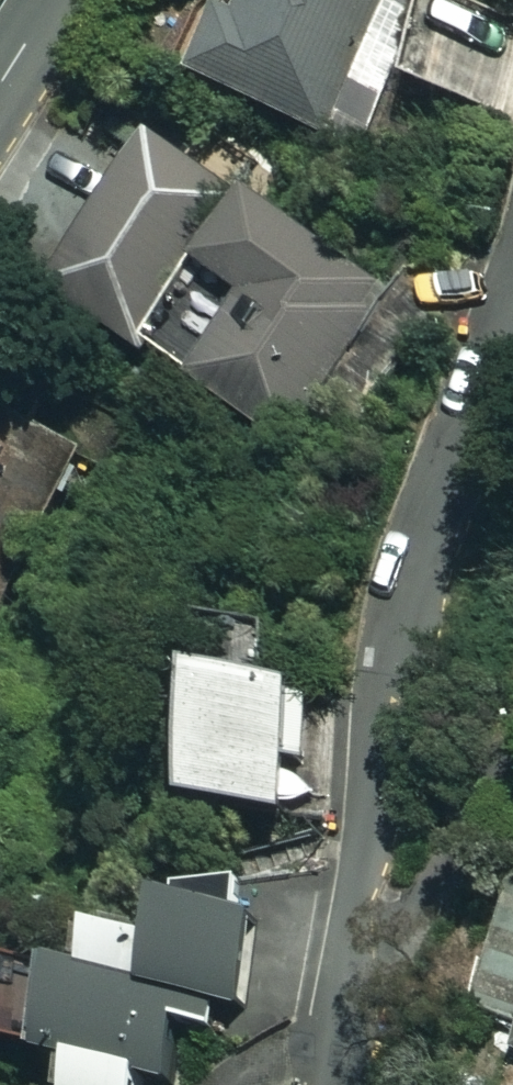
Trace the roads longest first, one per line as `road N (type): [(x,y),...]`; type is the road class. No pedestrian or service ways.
road 1 (residential): [(512,324),(390,641),(349,942),(341,1084)]

